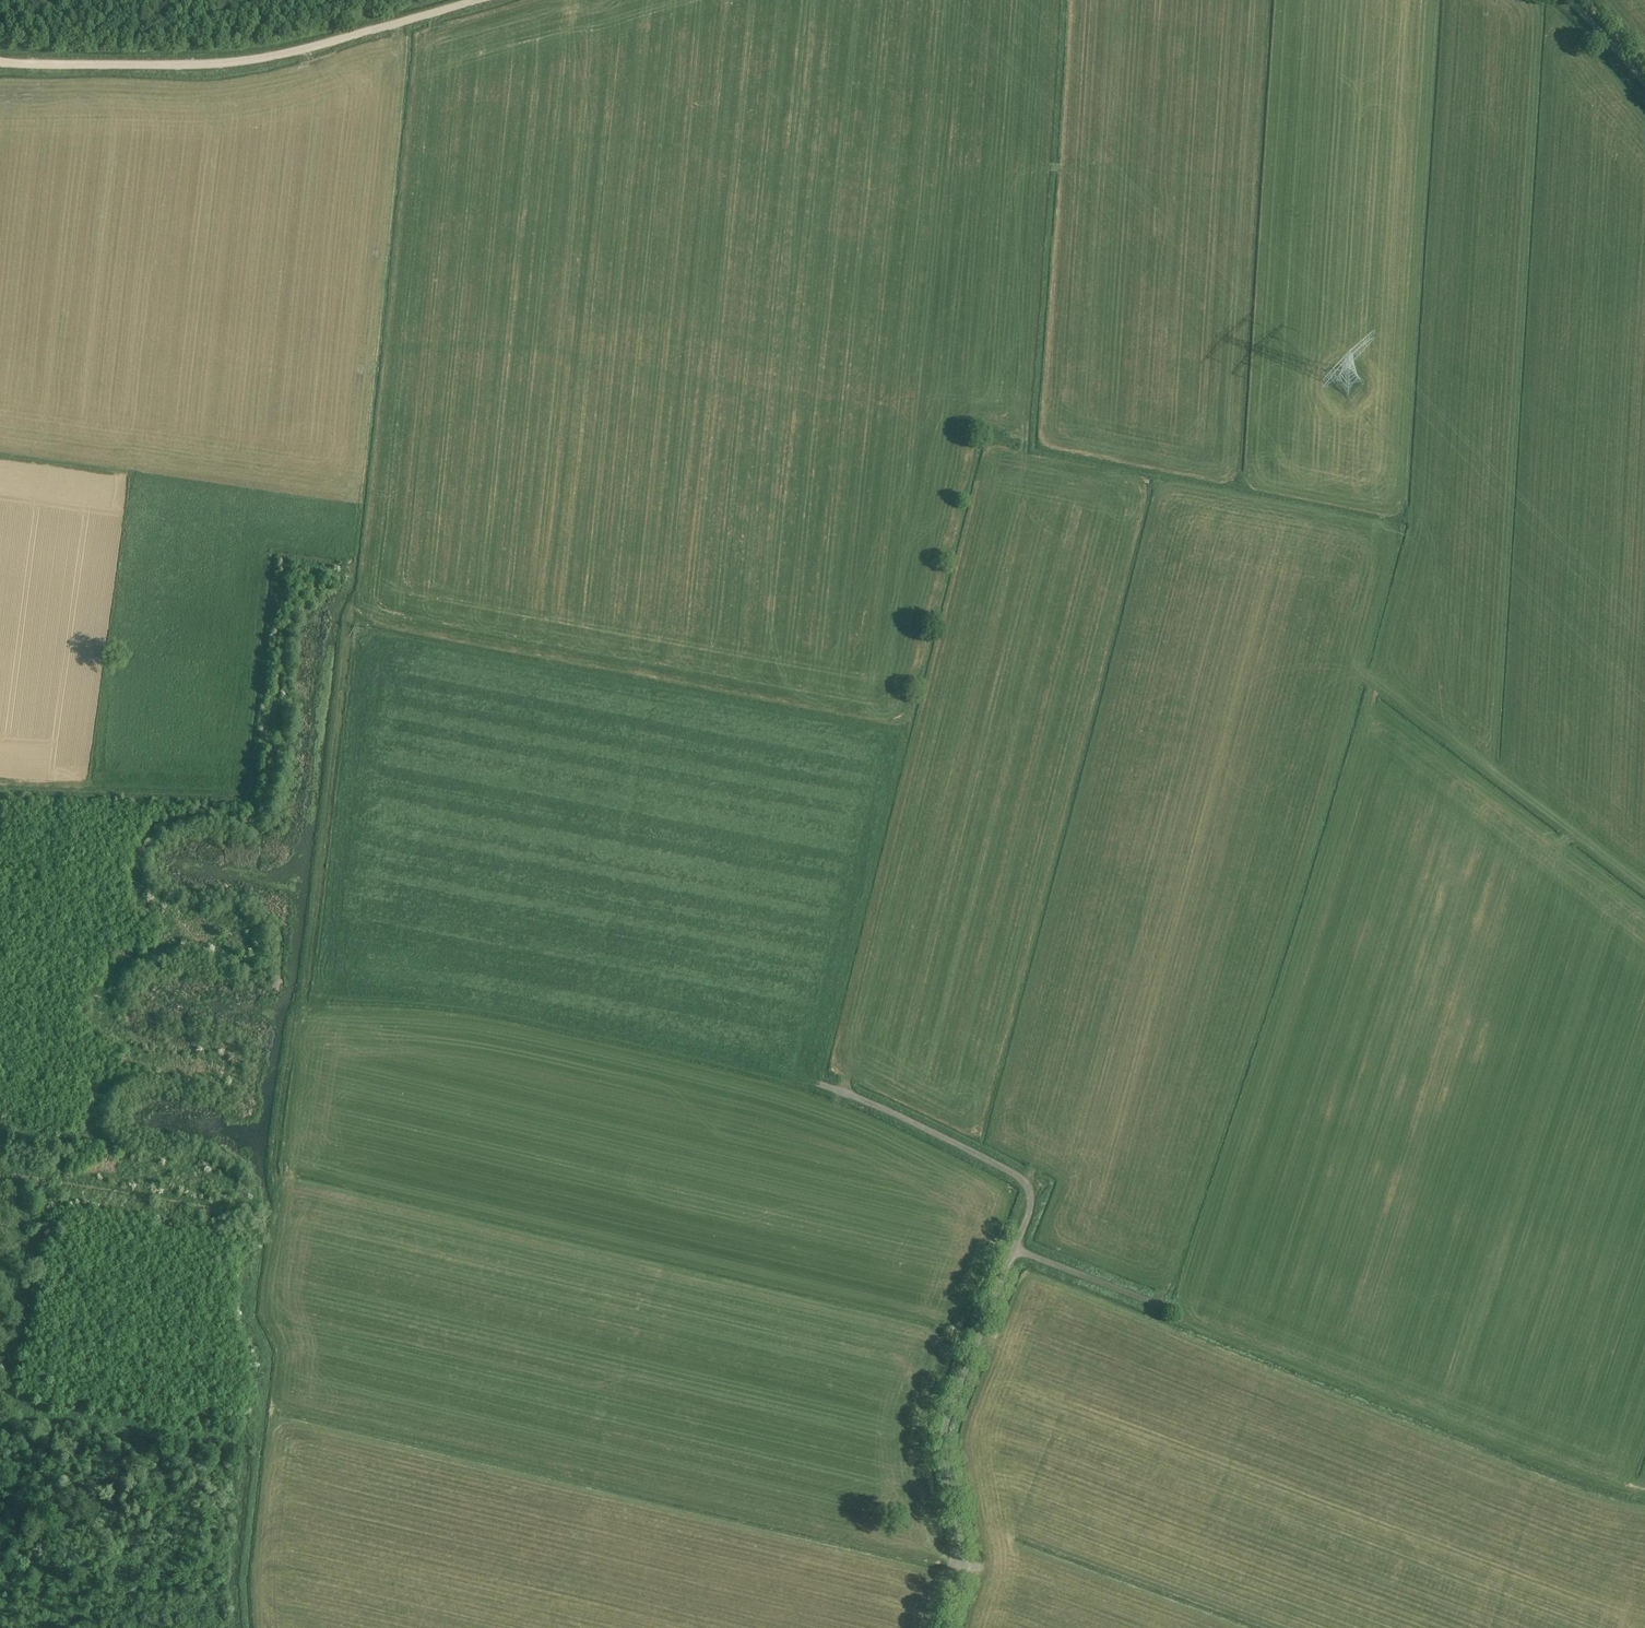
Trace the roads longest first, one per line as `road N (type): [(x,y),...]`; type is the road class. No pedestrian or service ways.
road 1 (unclassified): [(952,1627),(966,1567),(950,1430),(1029,1216),(1029,1192),(1018,1178),(895,1115),(820,1086)]
road 2 (unclassified): [(483,0),(230,65),(0,64)]
road 3 (track): [(1017,1251),(1161,1308)]

